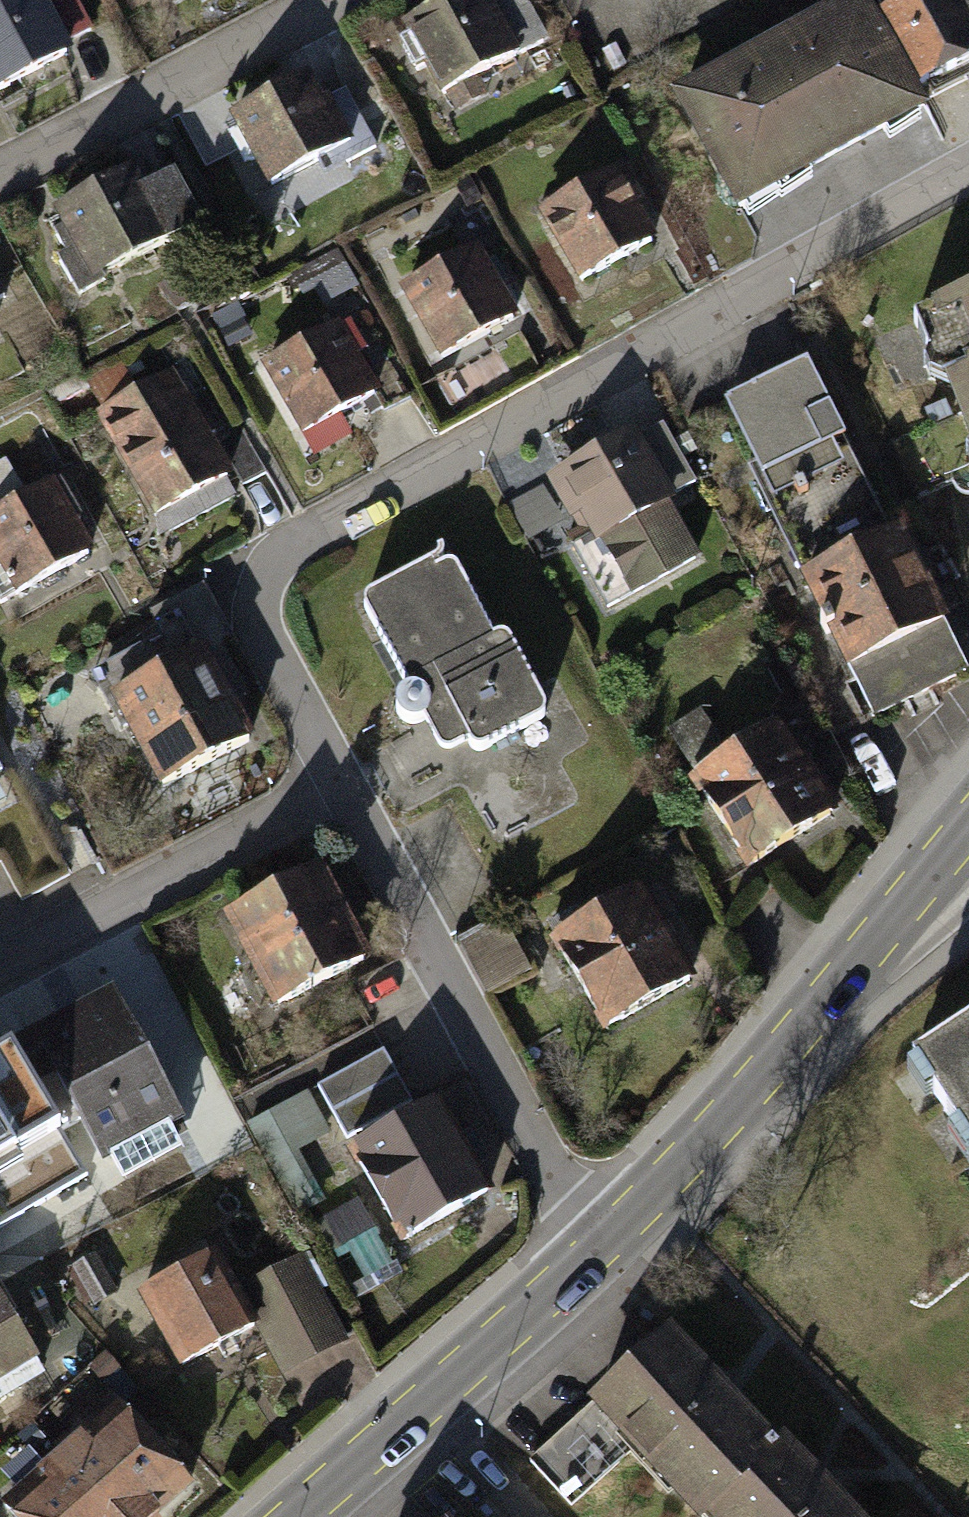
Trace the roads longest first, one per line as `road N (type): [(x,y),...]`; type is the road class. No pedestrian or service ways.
road 1 (residential): [(339,768),(258,605),(275,559),(968,166)]
road 2 (tertiary): [(588,1251),(806,1021),(968,821)]
road 3 (residential): [(588,1251),(339,768)]
road 4 (tertiary): [(294,1516),(588,1251)]
road 5 (residential): [(0,964),(339,768)]
road 6 (residential): [(342,0),(0,183)]

